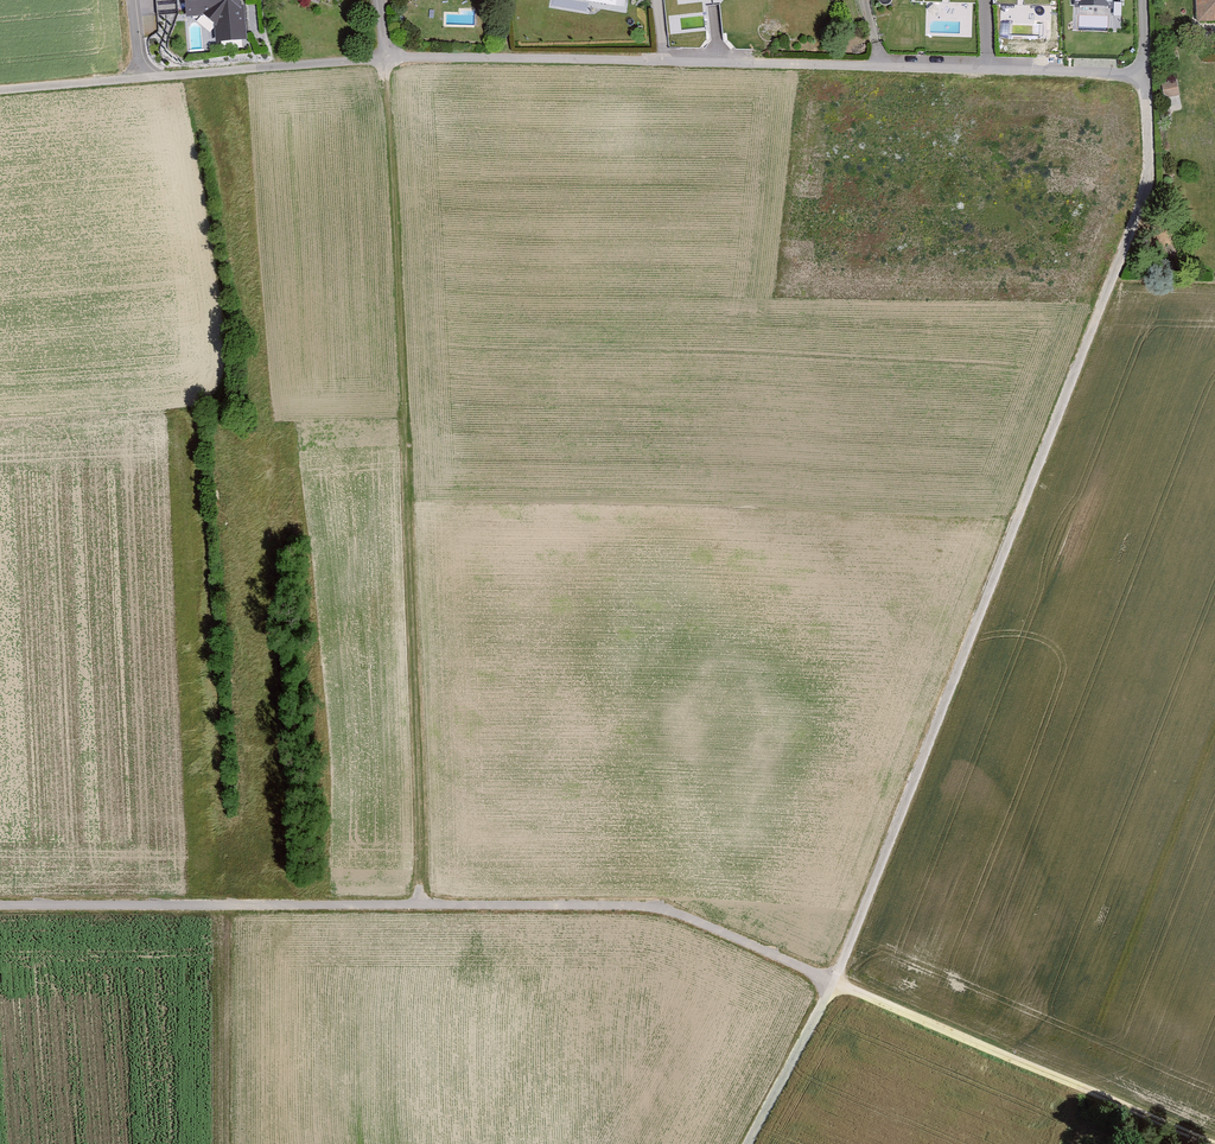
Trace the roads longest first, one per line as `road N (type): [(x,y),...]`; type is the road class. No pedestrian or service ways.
road 1 (unclassified): [(1144,73),(1150,186),(829,991),(750,1143)]
road 2 (track): [(0,910),(652,907),(829,991)]
road 3 (track): [(382,63),(424,908)]
road 4 (residential): [(1144,73),(662,61)]
road 5 (track): [(1201,1143),(829,991)]
road 6 (residential): [(662,61),(382,63)]
road 7 (residential): [(382,63),(138,84)]
road 8 (residential): [(138,84),(0,95)]

